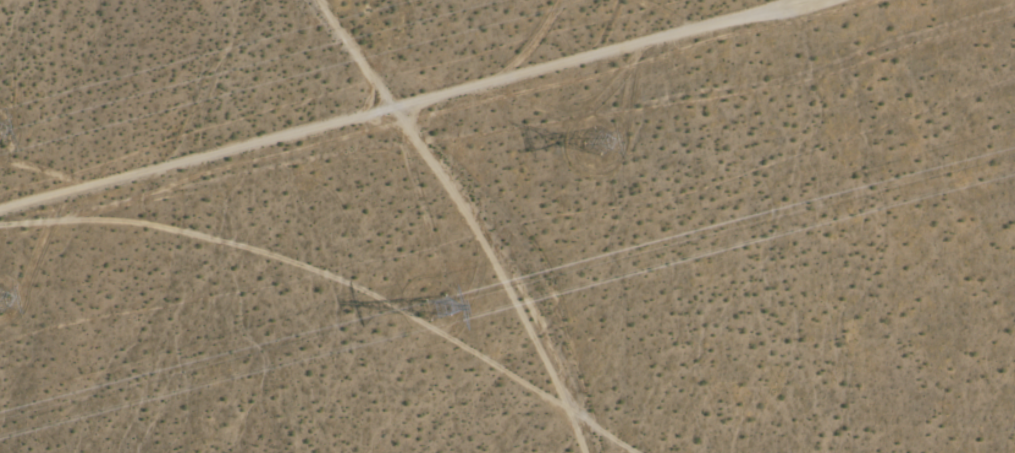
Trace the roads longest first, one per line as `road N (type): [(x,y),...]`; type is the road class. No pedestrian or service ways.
road 1 (track): [(0,202),(777,0)]
road 2 (track): [(586,452),(539,316),(477,217),(387,99)]

